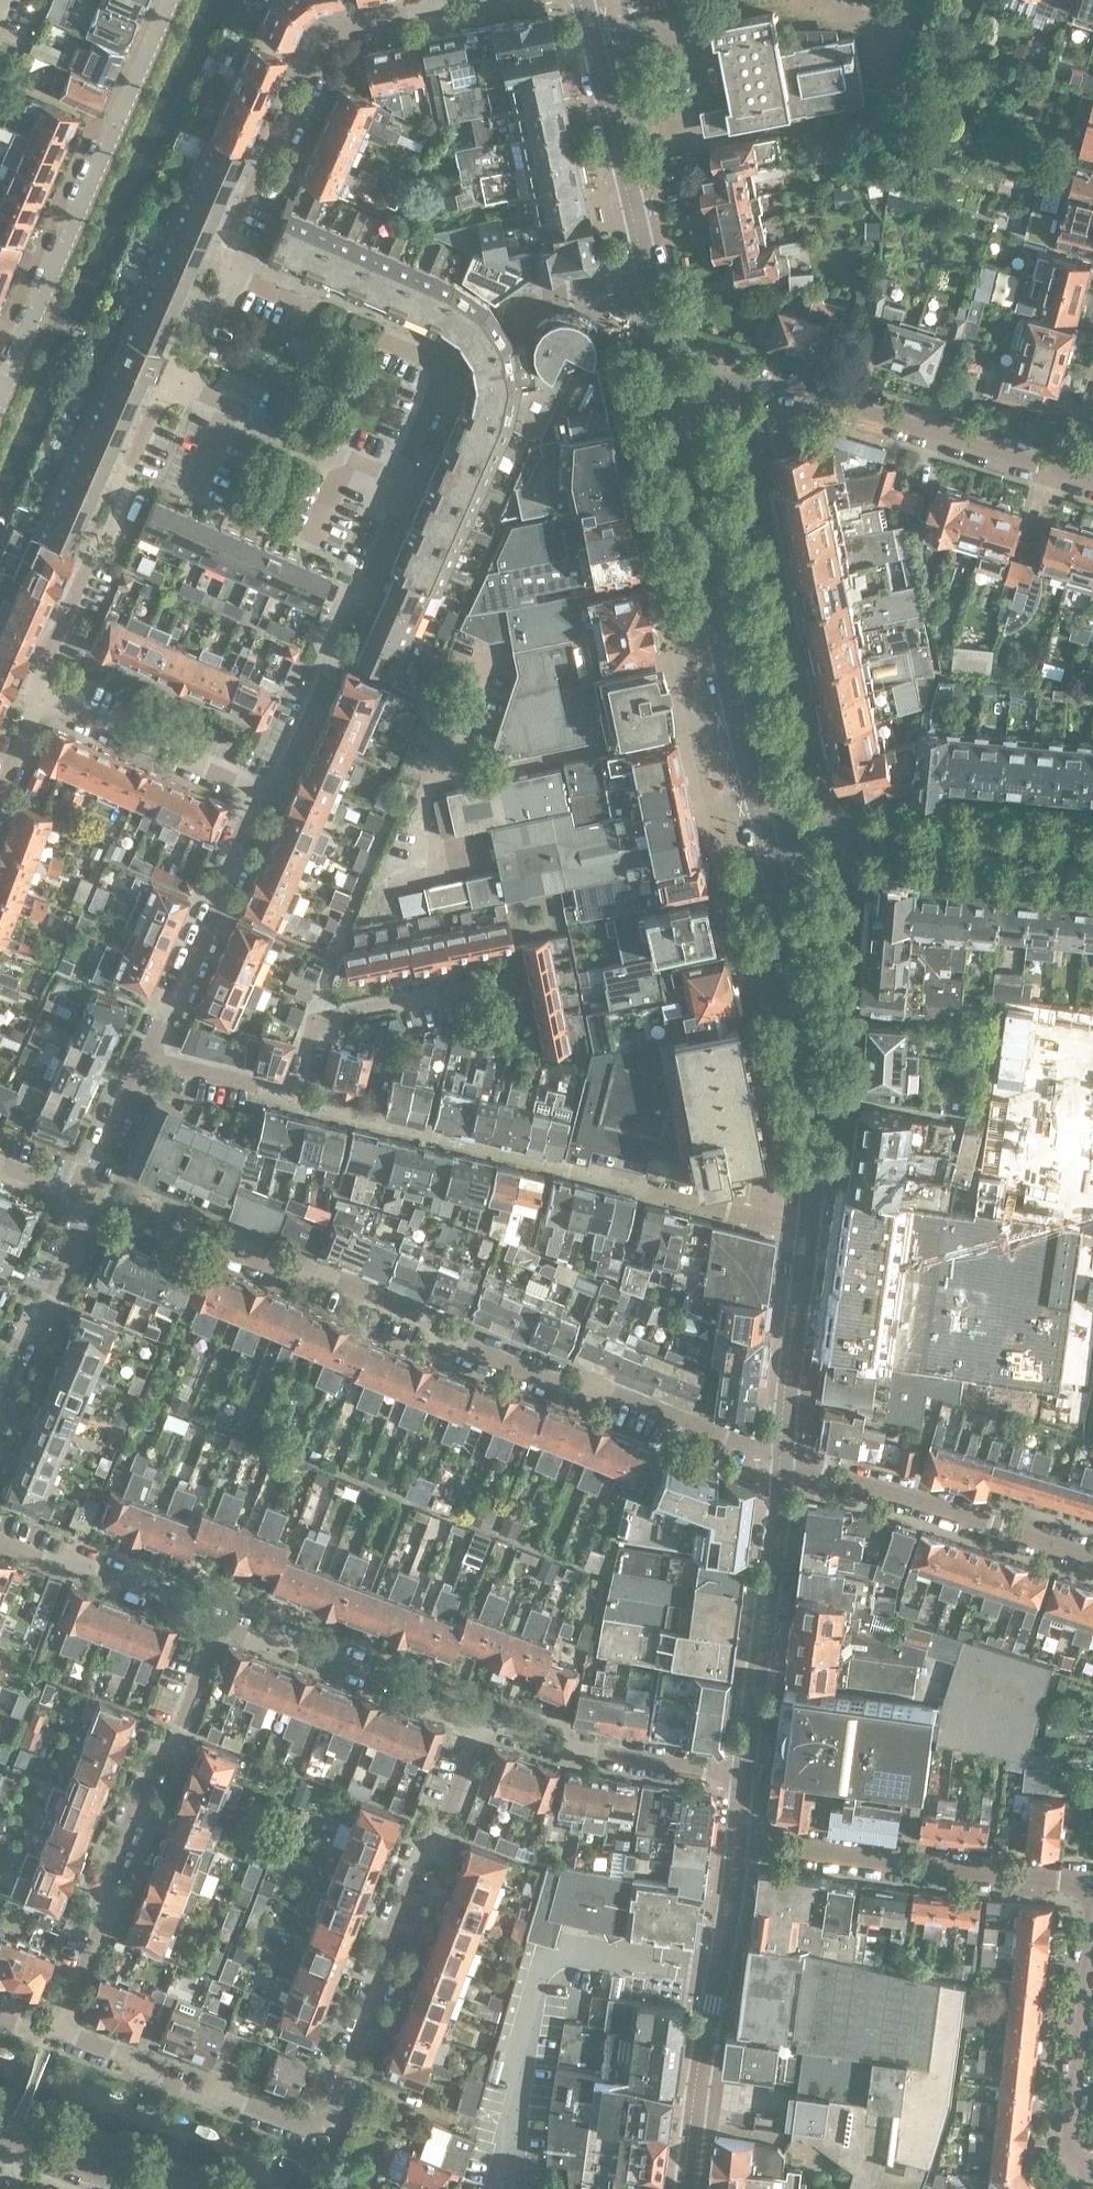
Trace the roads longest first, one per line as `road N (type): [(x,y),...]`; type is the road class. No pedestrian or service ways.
road 1 (residential): [(783,1457),(616,1389),(547,1381),(445,1339),(410,1312),(84,1194)]
road 2 (residential): [(62,2025),(217,1613)]
road 3 (tertiary): [(757,822),(670,392)]
road 4 (residential): [(171,0),(0,400)]
road 5 (residential): [(1089,477),(773,383),(719,380),(670,392)]
road 6 (residential): [(222,270),(327,50),(357,30),(501,0)]
road 7 (residential): [(340,2107),(490,1722)]
road 8 (tertiary): [(807,1227),(812,1095),(802,988),(757,822)]
road 9 (residential): [(259,790),(285,767),(327,673),(347,596),(369,579),(409,488),(398,482)]
road 10 (residential): [(1092,1883),(740,1842)]
road 11 (tertiary): [(691,2188),(740,1842)]
road 12 (residential): [(33,694),(172,379)]
road 13 (unclassified): [(1092,850),(757,822)]
road 14 (residential): [(783,1457),(1092,1554)]
road 15 (tertiary): [(749,1769),(783,1457)]
road 16 (residential): [(340,2107),(301,2118),(62,2025)]
road 17 (residential): [(490,1722),(217,1613)]
road 18 (residential): [(147,1056),(218,908),(259,790)]
road 19 (tertiary): [(646,276),(582,0)]
road 20 (residential): [(749,1769),(490,1722)]
road 21 (residential): [(398,482),(172,379)]
road 22 (residential): [(259,790),(33,694)]
road 23 (residential): [(1092,1945),(1069,2140),(1077,2158),(1092,2165)]
road 24 (residential): [(217,1613),(0,1530)]
road 25 (tertiary): [(783,1457),(807,1227)]
road 26 (residential): [(0,1408),(84,1194)]
road 27 (residential): [(807,1227),(584,1172)]
road 28 (residential): [(312,1021),(393,812)]
road 29 (residential): [(449,366),(457,351),(550,296),(646,276)]
road 30 (residential): [(312,1021),(460,982)]
road 31 (residential): [(84,1194),(147,1056)]
road 32 (residential): [(292,1098),(147,1056)]
road 33 (residential): [(0,2137),(141,2188)]
road 34 (residential): [(398,482),(449,366)]
road 35 (residential): [(460,982),(485,972),(503,974),(511,986),(505,1014),(470,1009)]
road 36 (residential): [(172,379),(222,270)]

